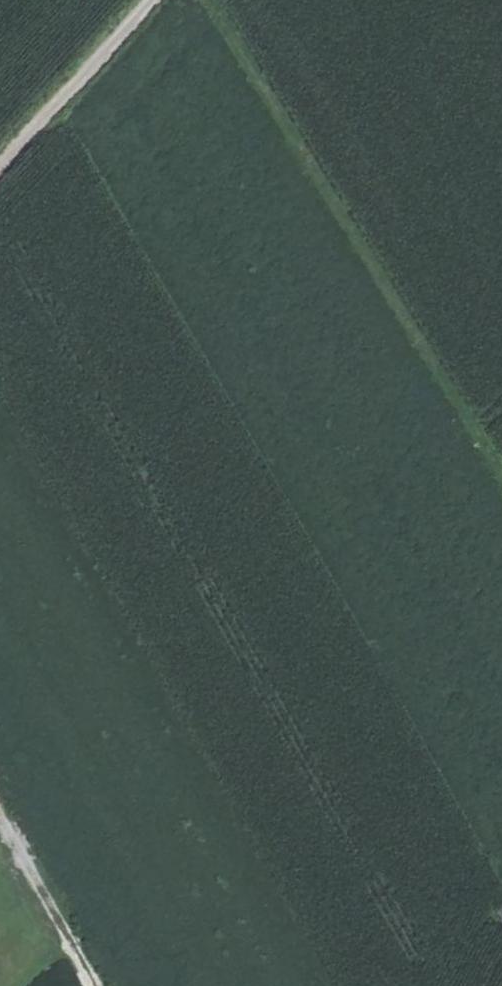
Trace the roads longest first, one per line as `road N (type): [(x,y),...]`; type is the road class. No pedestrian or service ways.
road 1 (track): [(0,166),(153,0)]
road 2 (track): [(91,985),(0,822)]

